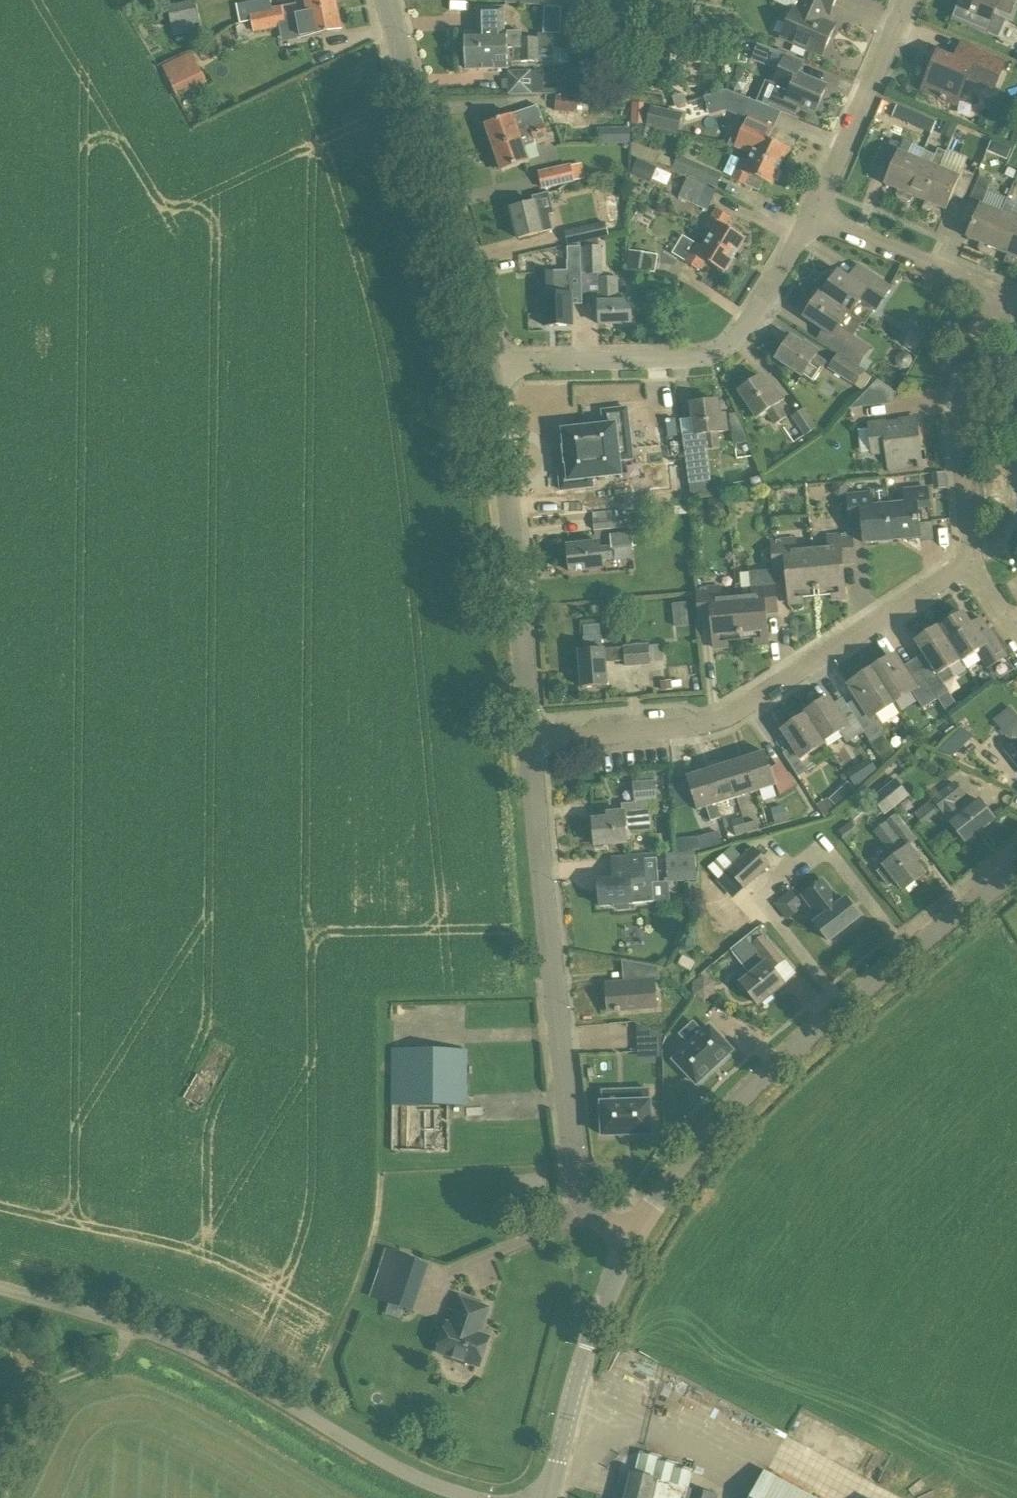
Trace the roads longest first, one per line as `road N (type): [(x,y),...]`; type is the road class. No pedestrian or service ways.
road 1 (residential): [(532,743),(699,730),(973,566),(955,446),(961,394),(1007,300)]
road 2 (tertiary): [(627,1244),(690,1153),(802,1036),(1016,868)]
road 3 (residential): [(627,1244),(581,1198),(532,743)]
road 4 (unclassified): [(461,1497),(322,1434),(223,1373),(143,1338),(0,1297)]
road 5 (residential): [(493,367),(690,361),(724,352),(810,220)]
road 6 (residential): [(493,367),(389,0)]
road 7 (residential): [(532,743),(493,367)]
road 8 (tertiary): [(549,1497),(588,1350),(627,1244)]
road 9 (residential): [(810,220),(909,0)]
road 10 (residential): [(1007,300),(810,220)]

